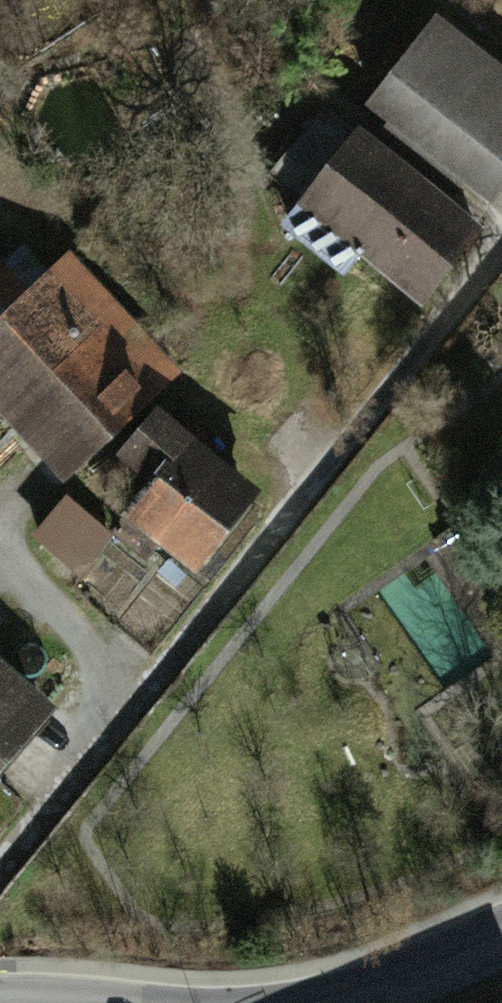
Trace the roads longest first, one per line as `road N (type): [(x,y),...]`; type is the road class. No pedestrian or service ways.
road 1 (unclassified): [(0,871),(501,262)]
road 2 (tertiary): [(336,1002),(501,933)]

